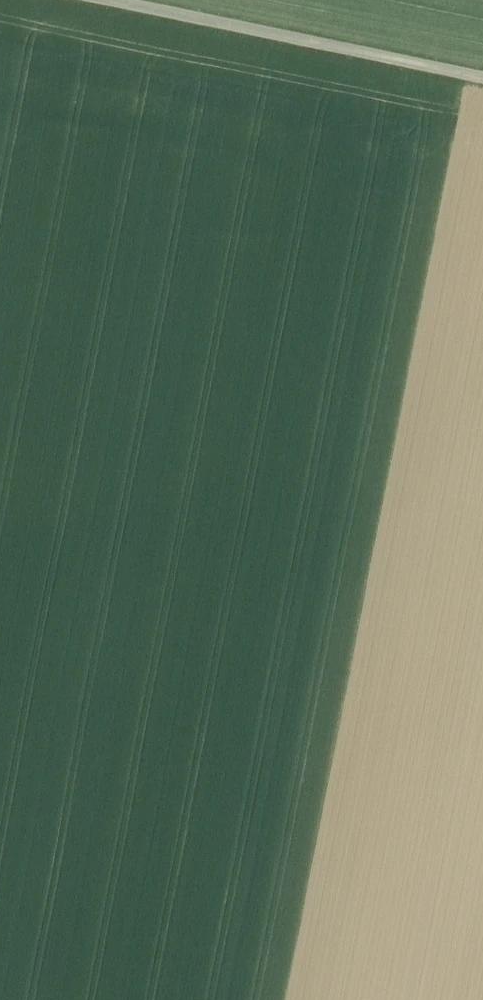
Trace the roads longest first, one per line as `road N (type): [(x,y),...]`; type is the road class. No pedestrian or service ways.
road 1 (unclassified): [(482,76),(108,0)]

